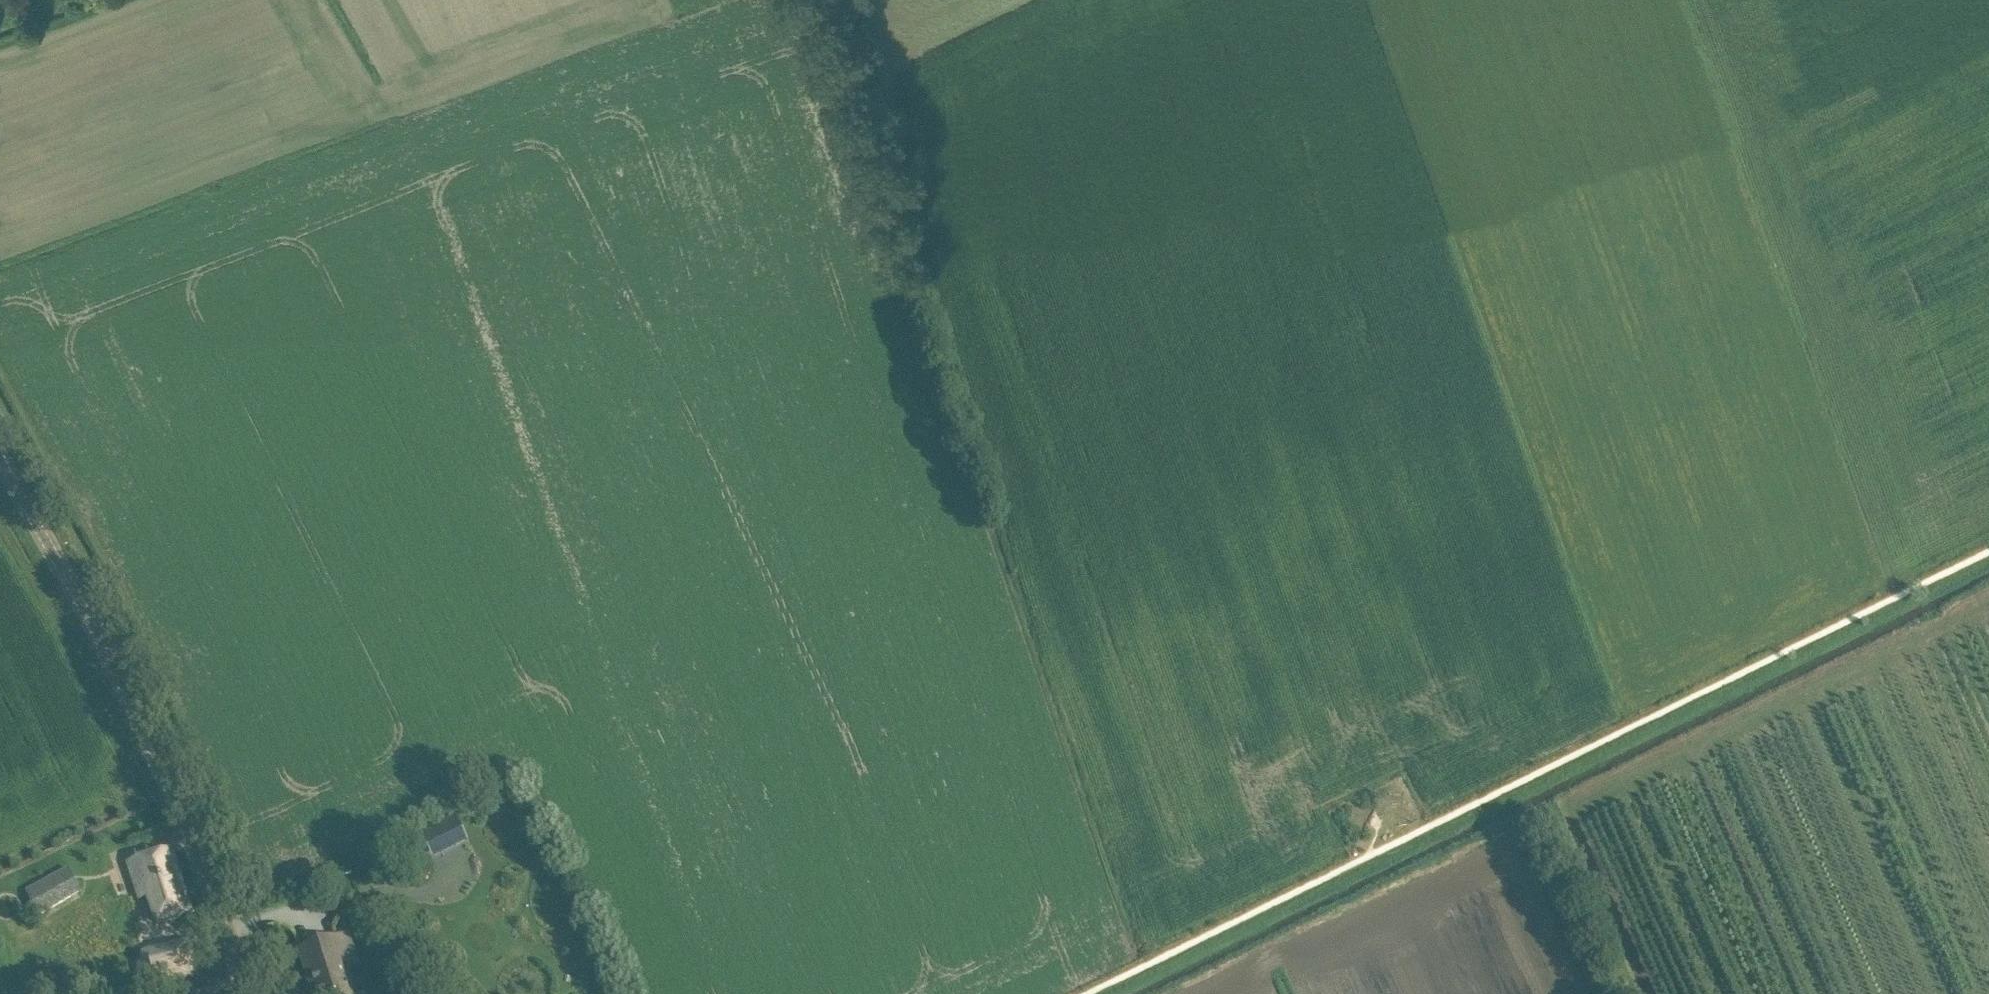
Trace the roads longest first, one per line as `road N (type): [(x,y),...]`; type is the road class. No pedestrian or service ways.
road 1 (unclassified): [(248,993),(156,765),(0,450)]

